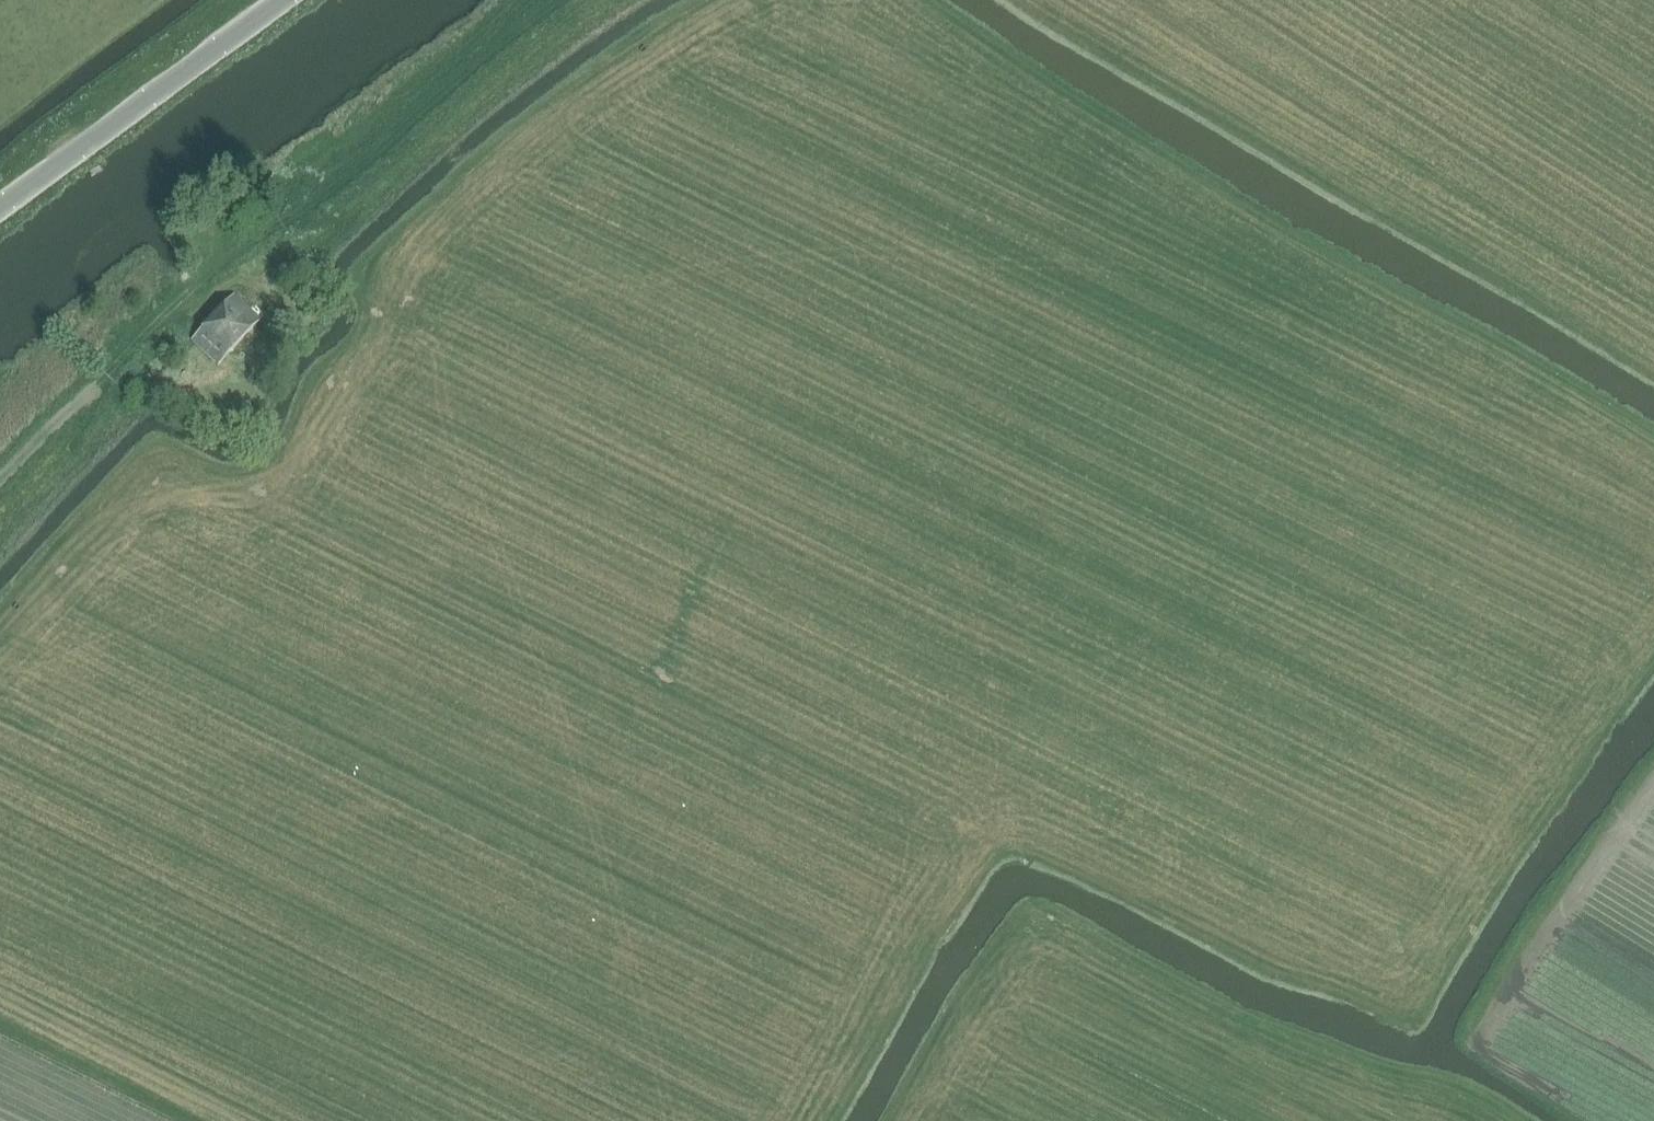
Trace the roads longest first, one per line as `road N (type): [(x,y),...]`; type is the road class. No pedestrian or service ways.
road 1 (unclassified): [(0,209),(282,0)]

